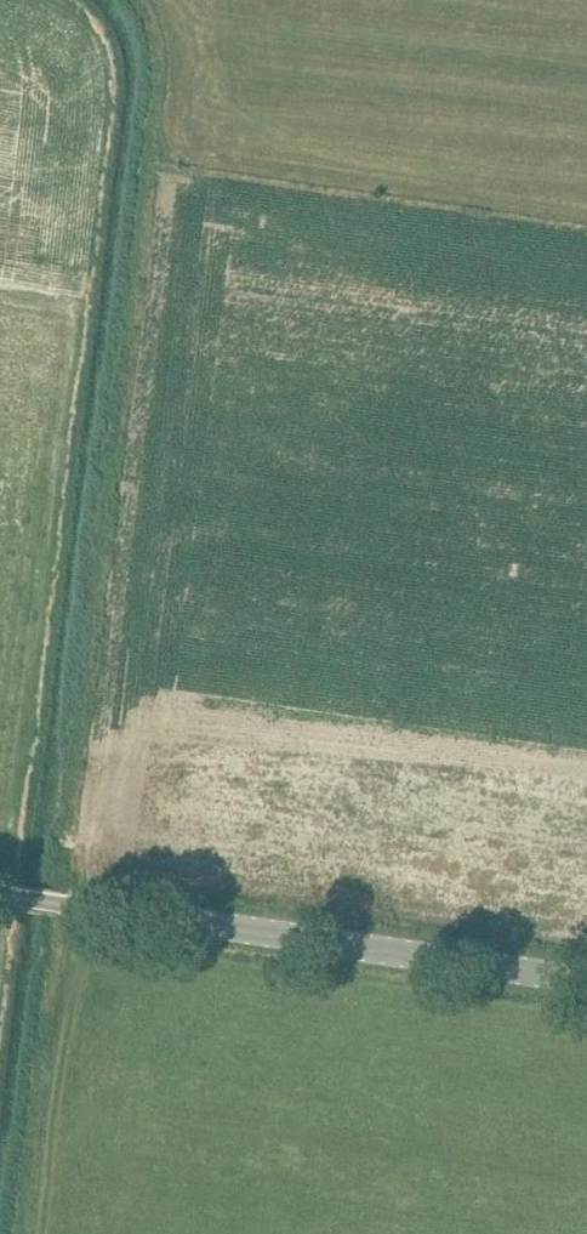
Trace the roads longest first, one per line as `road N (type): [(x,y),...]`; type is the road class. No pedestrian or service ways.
road 1 (track): [(125,0),(154,45),(155,83),(60,903)]
road 2 (tertiary): [(586,984),(0,894)]
road 3 (track): [(24,897),(0,1094)]

